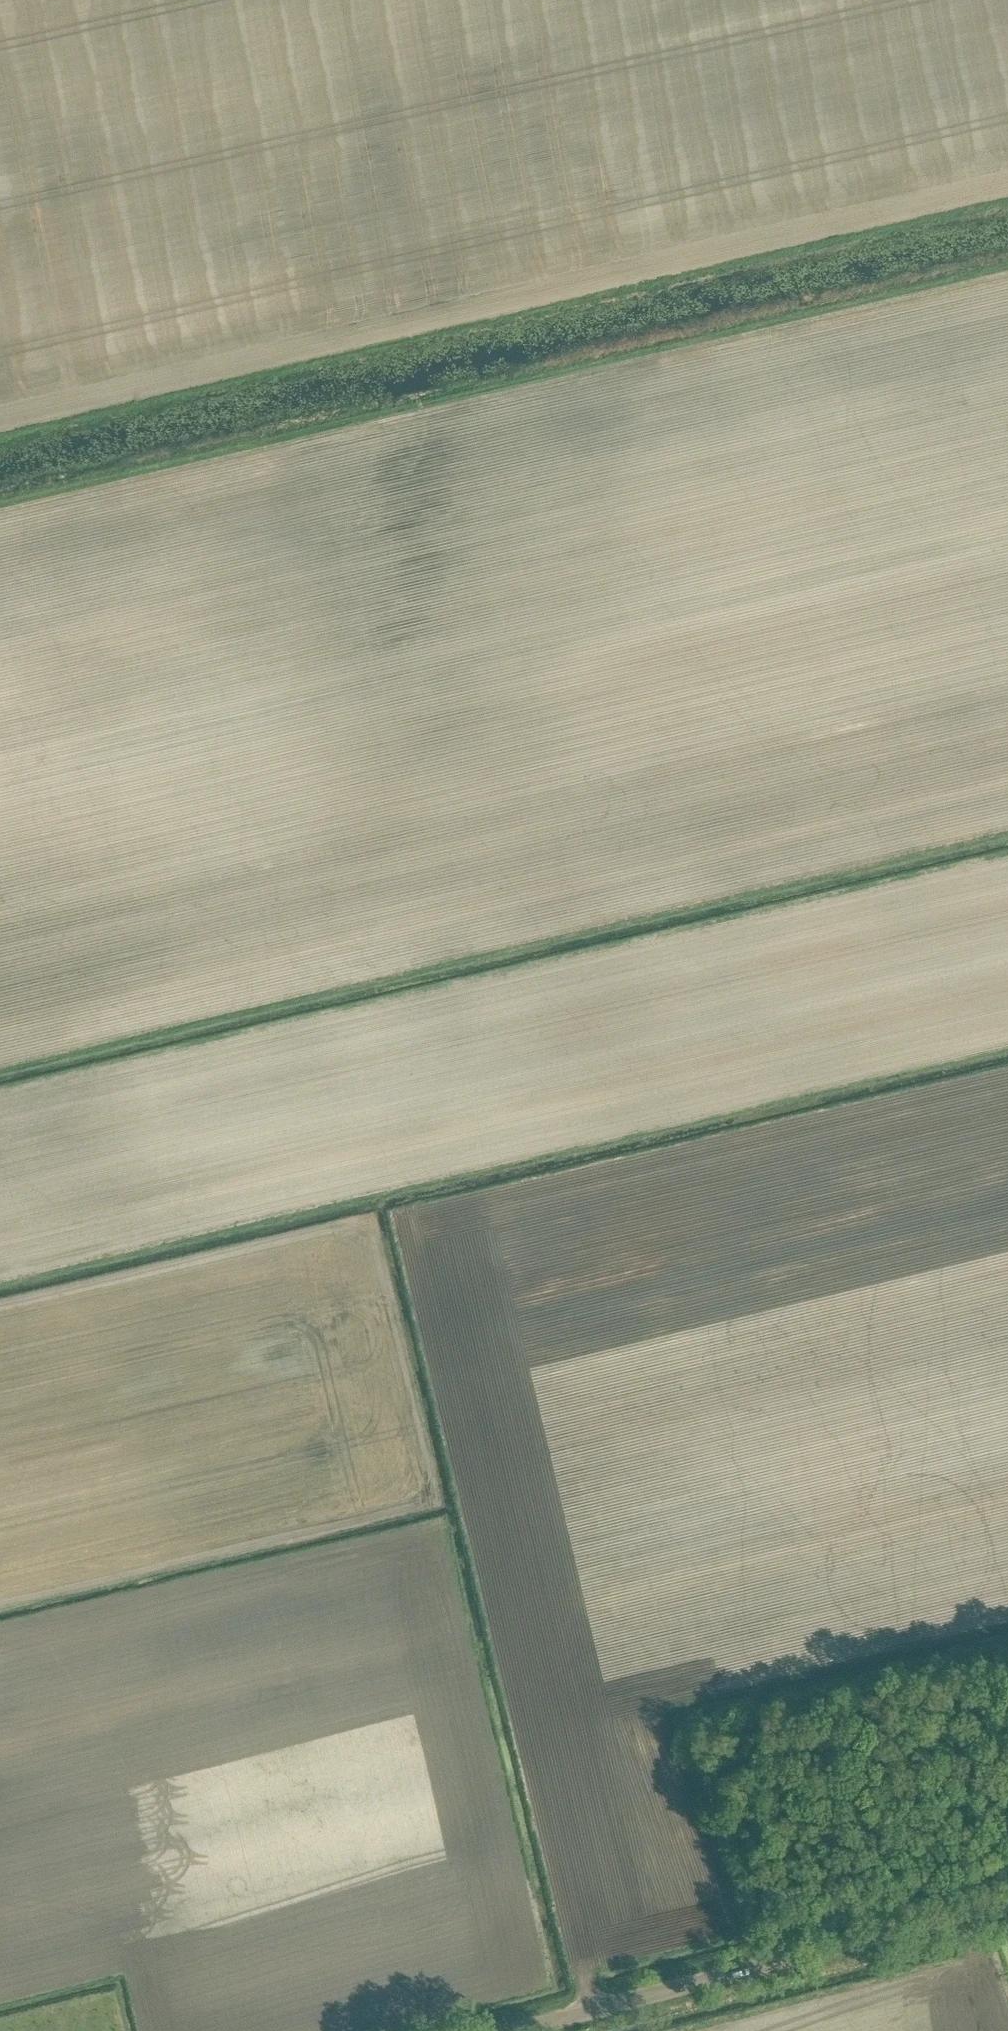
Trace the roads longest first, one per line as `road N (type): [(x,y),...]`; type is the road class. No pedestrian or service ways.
road 1 (unclassified): [(556,2030),(1007,1916)]

